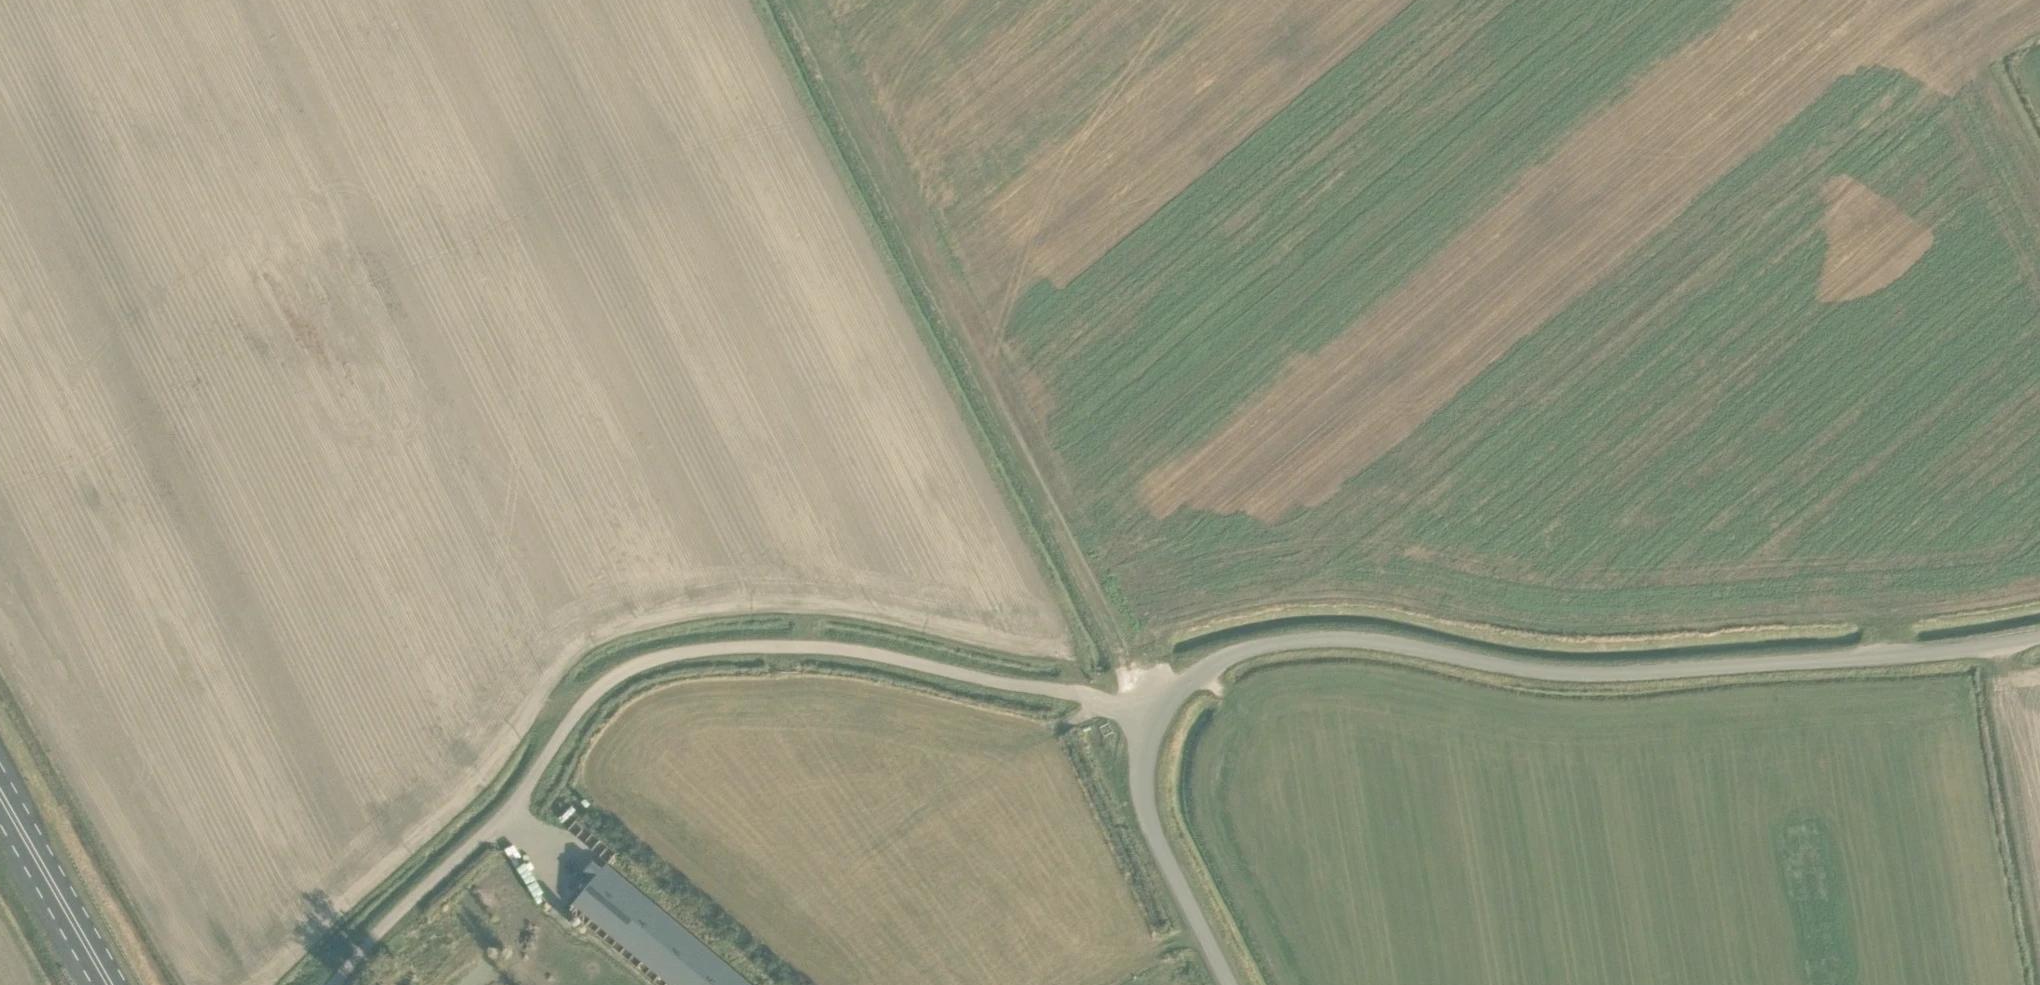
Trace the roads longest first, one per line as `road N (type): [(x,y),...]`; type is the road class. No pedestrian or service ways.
road 1 (unclassified): [(335,984),(501,818),(596,692),(645,662),(720,648),(846,649),(1153,709)]
road 2 (unclassified): [(1153,709),(1230,656),(1345,638),(1576,674),(2039,650)]
road 3 (unclassified): [(1230,984),(1145,803),(1139,764),(1153,709)]
road 4 (trunk): [(111,984),(0,792)]

